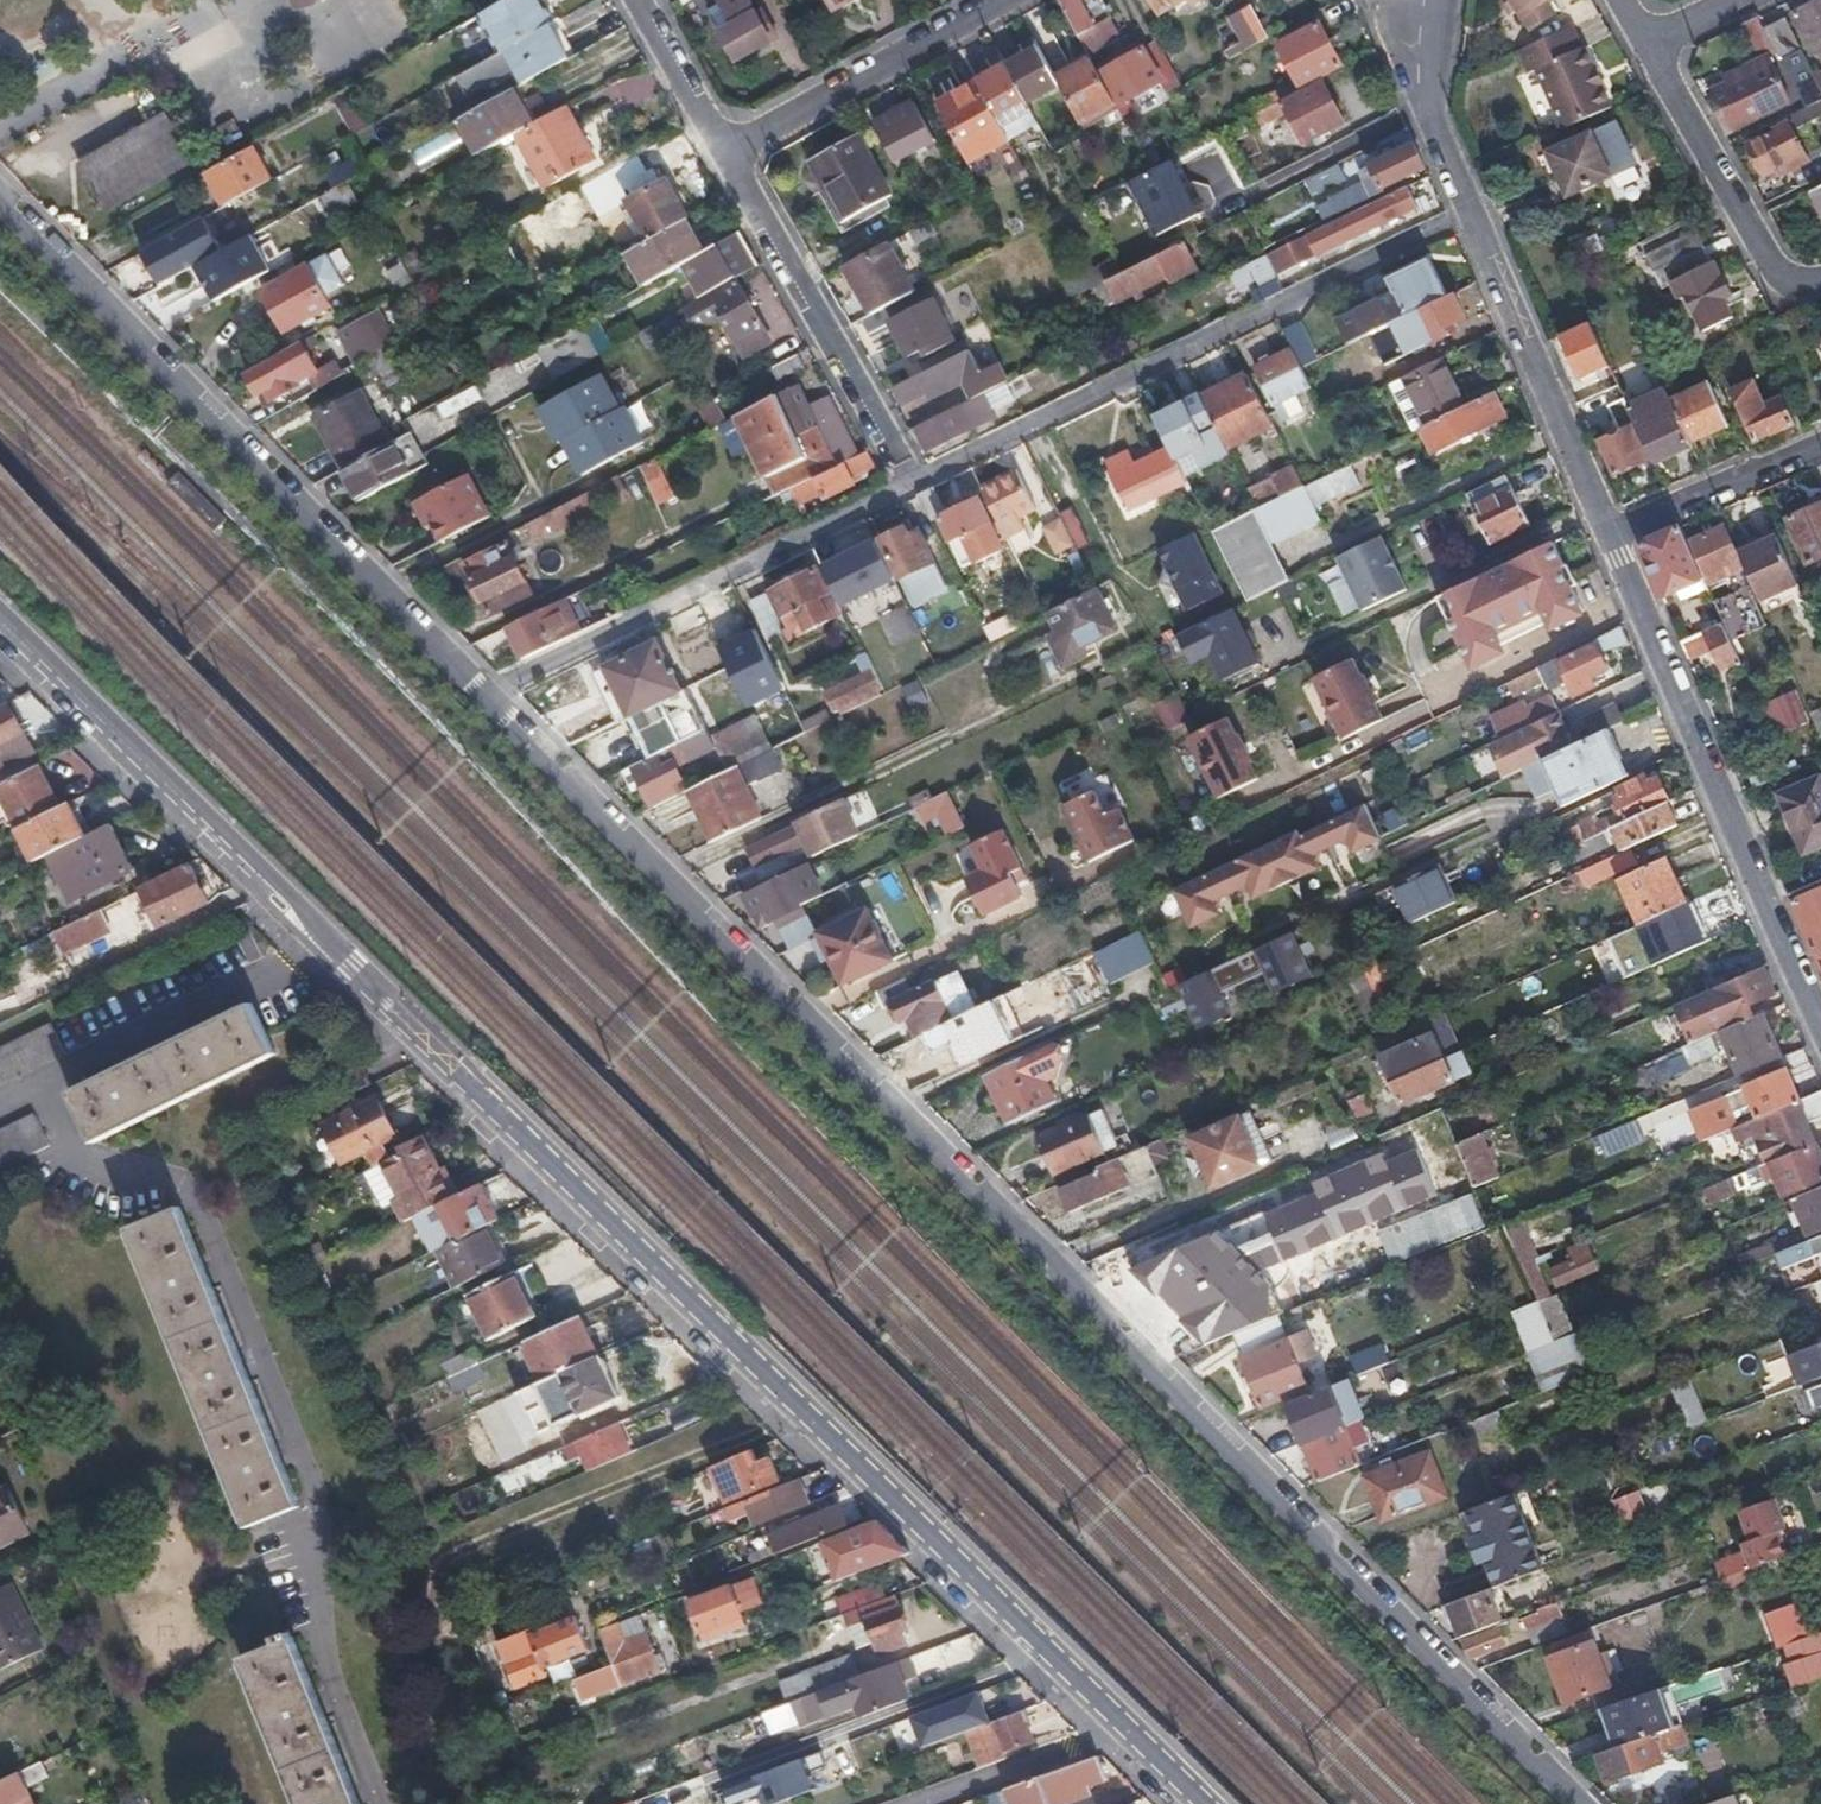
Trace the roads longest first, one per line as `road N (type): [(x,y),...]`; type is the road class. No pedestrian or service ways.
road 1 (residential): [(1201,1803),(0,619)]
road 2 (residential): [(486,698),(1589,1803)]
road 3 (residential): [(0,197),(486,698)]
road 4 (unclassified): [(907,481),(1469,206)]
road 5 (residential): [(1820,1015),(1612,535)]
road 6 (unclassified): [(486,698),(907,481)]
road 7 (residential): [(907,481),(729,156)]
road 8 (residential): [(1612,535),(1469,206)]
road 9 (residential): [(729,156),(1006,0)]
road 10 (residential): [(1643,38),(1779,276),(1820,278)]
road 11 (residential): [(1612,535),(1820,446)]
road 12 (residential): [(1469,206),(1430,124),(1433,0)]
road 13 (residential): [(640,0),(729,156)]

